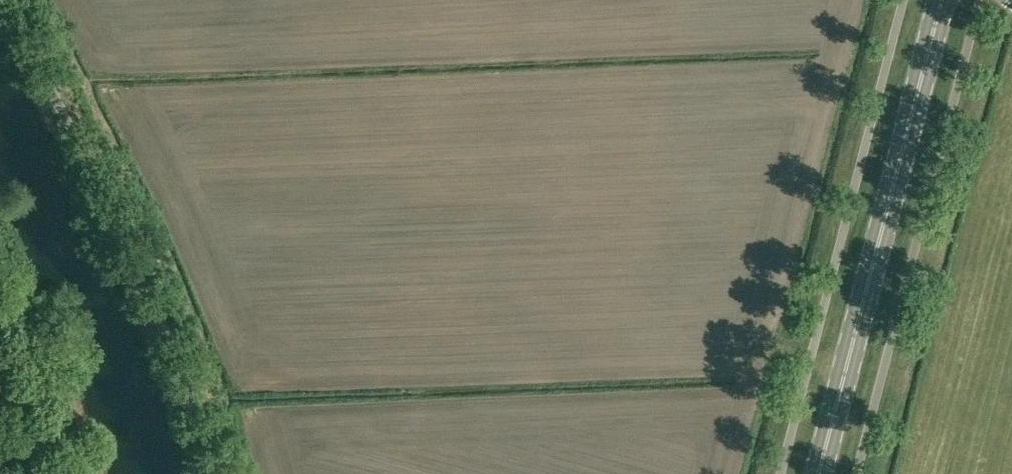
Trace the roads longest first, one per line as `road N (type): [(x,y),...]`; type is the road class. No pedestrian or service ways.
road 1 (secondary): [(818,473),(941,0)]
road 2 (secondary): [(76,473),(0,270)]

